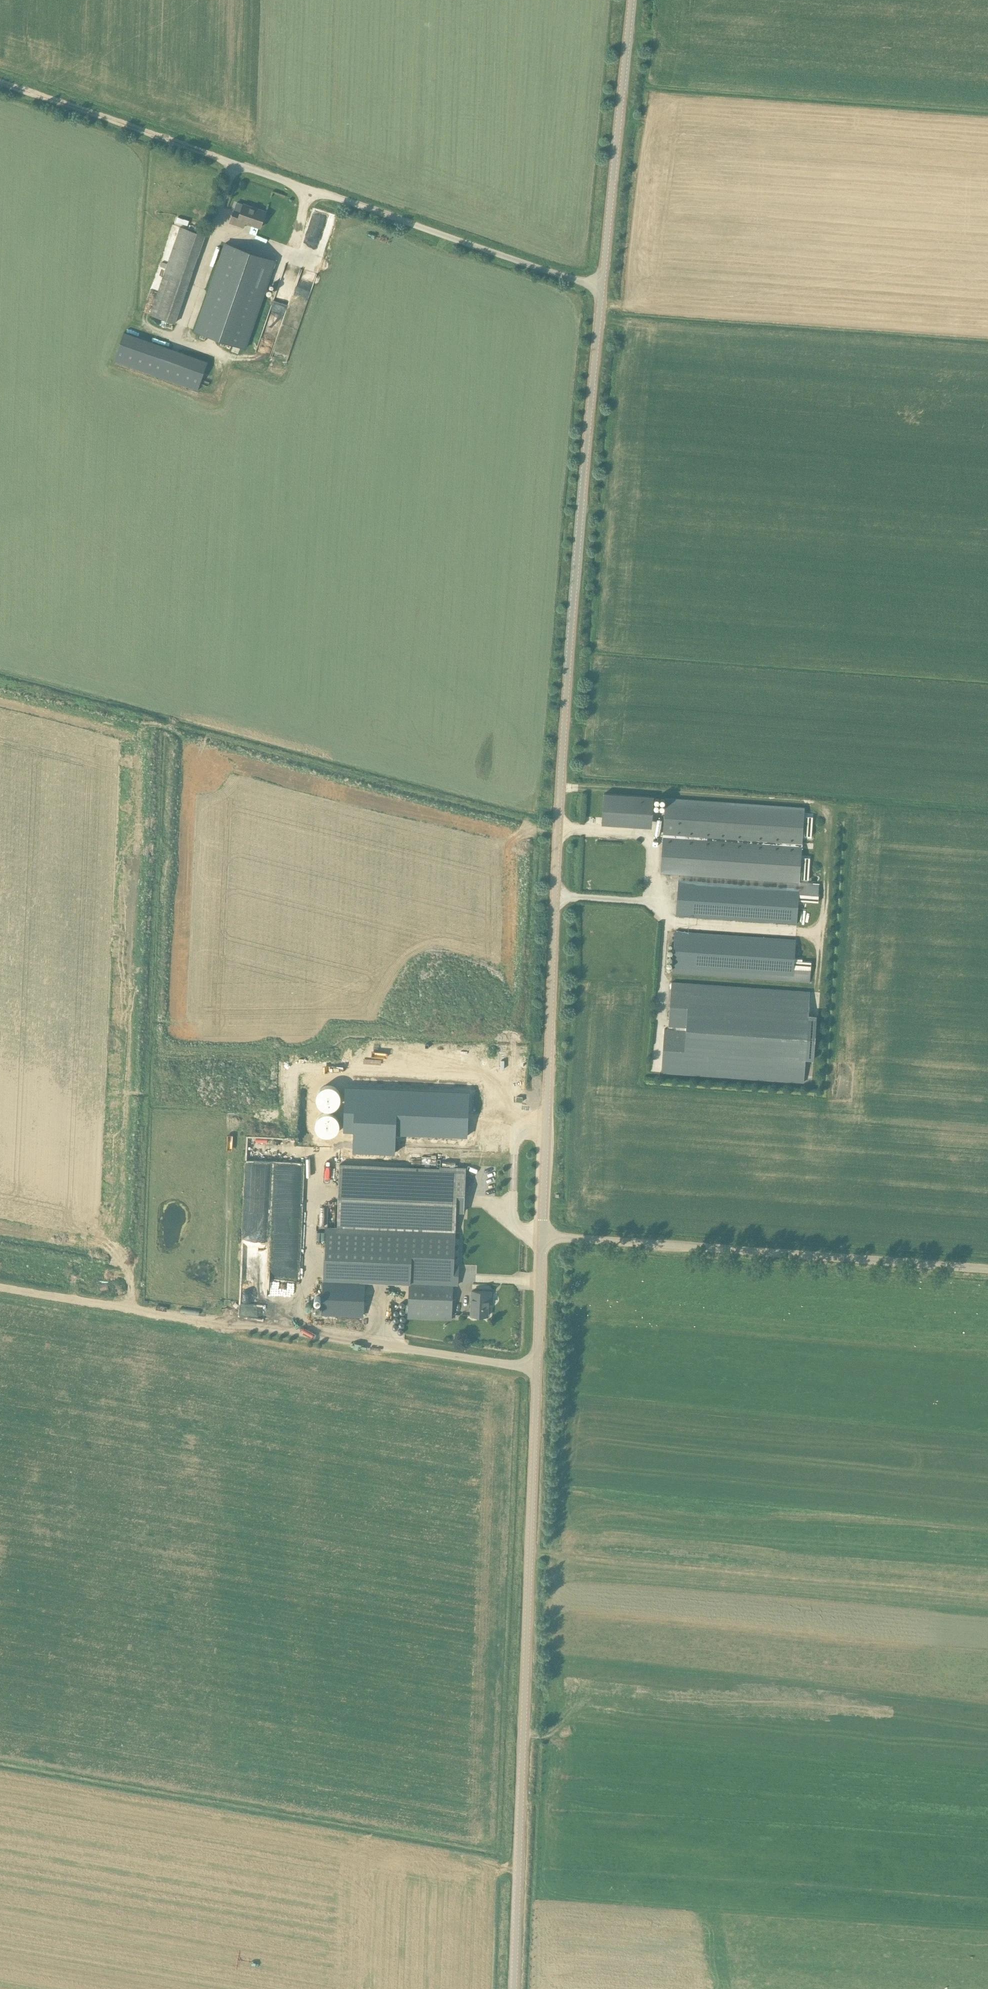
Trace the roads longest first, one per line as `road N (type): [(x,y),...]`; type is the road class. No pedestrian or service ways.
road 1 (unclassified): [(542,1238),(564,721),(602,290)]
road 2 (unclassified): [(515,1988),(542,1238)]
road 3 (track): [(539,1370),(0,1284)]
road 4 (unclassified): [(987,1265),(542,1238)]
road 5 (unclassified): [(246,160),(602,290)]
road 6 (unclassified): [(602,290),(631,0)]
road 7 (track): [(0,82),(246,160)]

